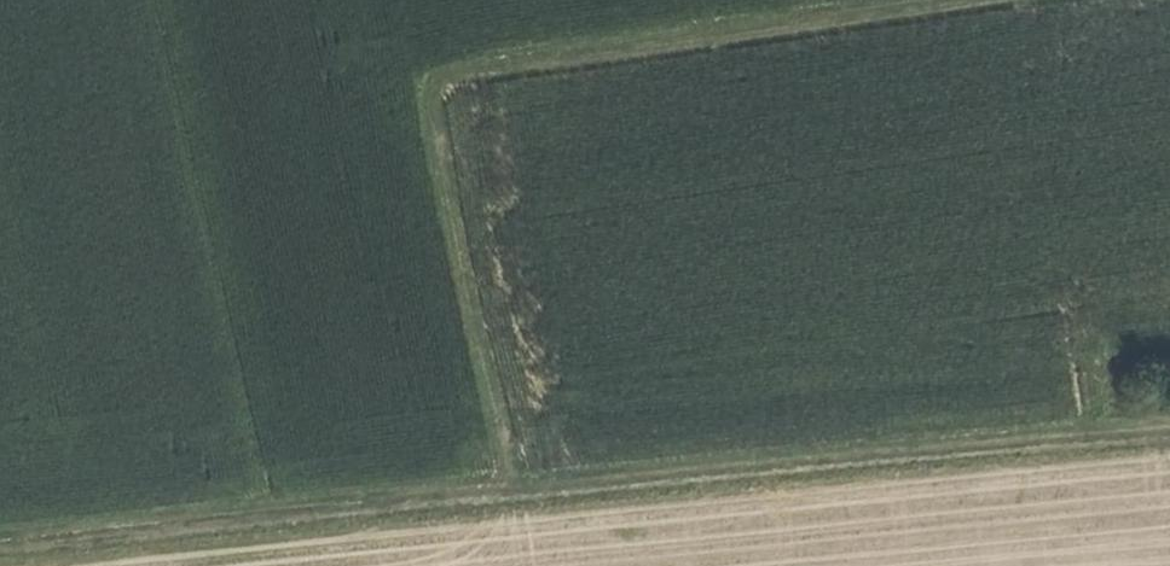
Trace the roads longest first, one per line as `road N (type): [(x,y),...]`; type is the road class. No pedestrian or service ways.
road 1 (track): [(1169,422),(504,481),(0,540)]
road 2 (track): [(1021,0),(434,71),(504,481)]

